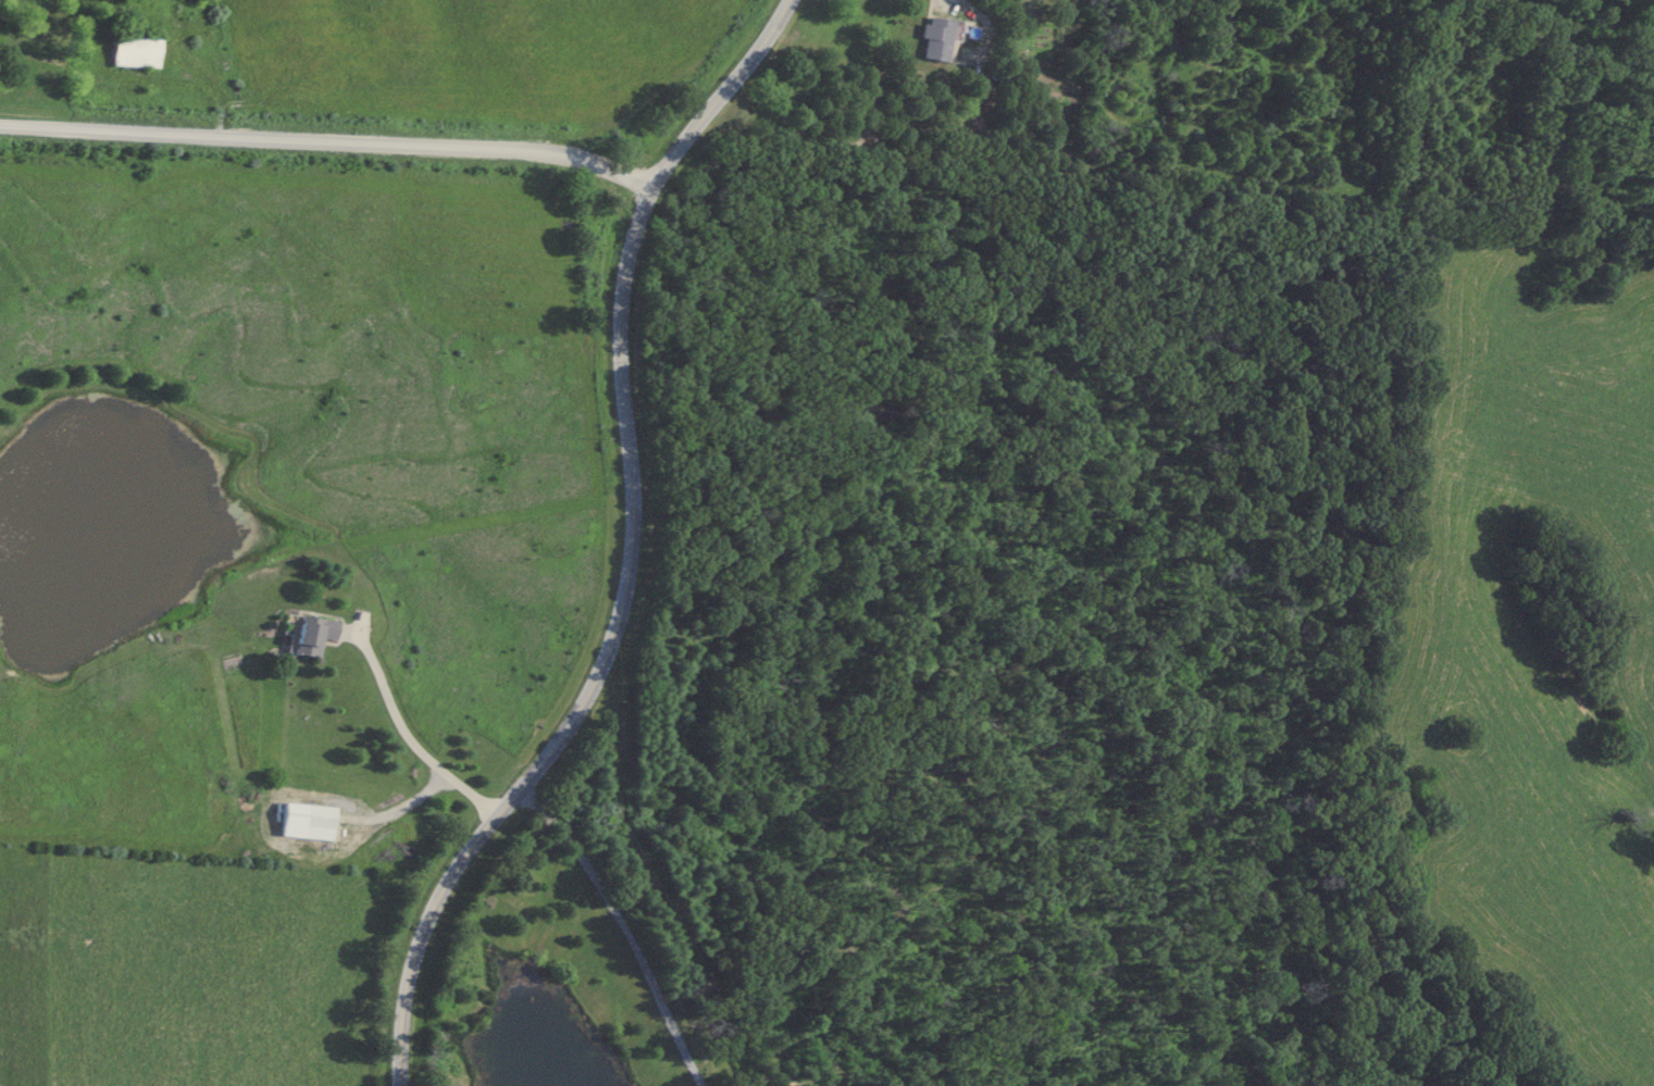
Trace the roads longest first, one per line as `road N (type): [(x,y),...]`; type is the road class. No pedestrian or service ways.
road 1 (secondary): [(402,1085),(410,977),(439,902),(600,686),(625,621),(643,184),(722,98),(792,0)]
road 2 (residential): [(0,123),(559,146),(624,168),(643,184)]
road 3 (residential): [(526,785),(600,875),(718,1085)]

